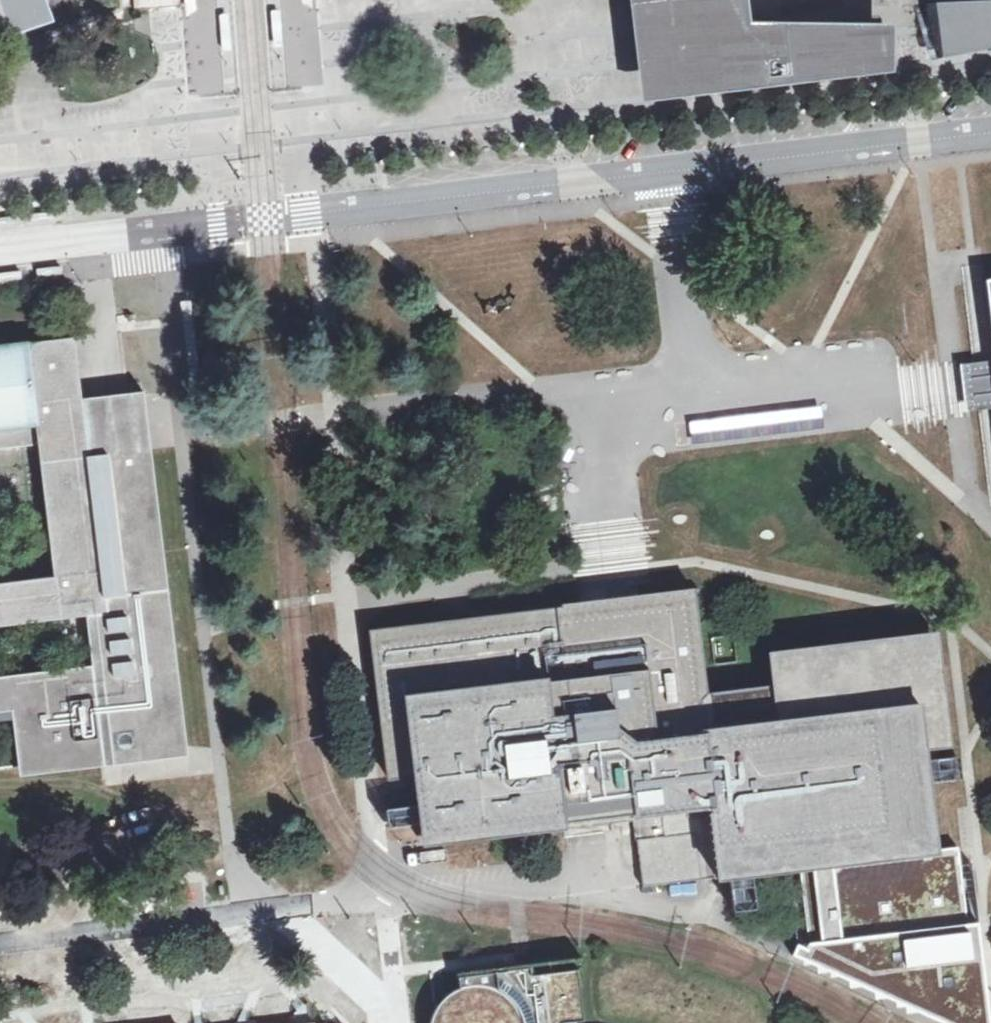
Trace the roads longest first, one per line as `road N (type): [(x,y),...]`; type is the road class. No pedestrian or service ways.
road 1 (unclassified): [(0,250),(990,131)]

